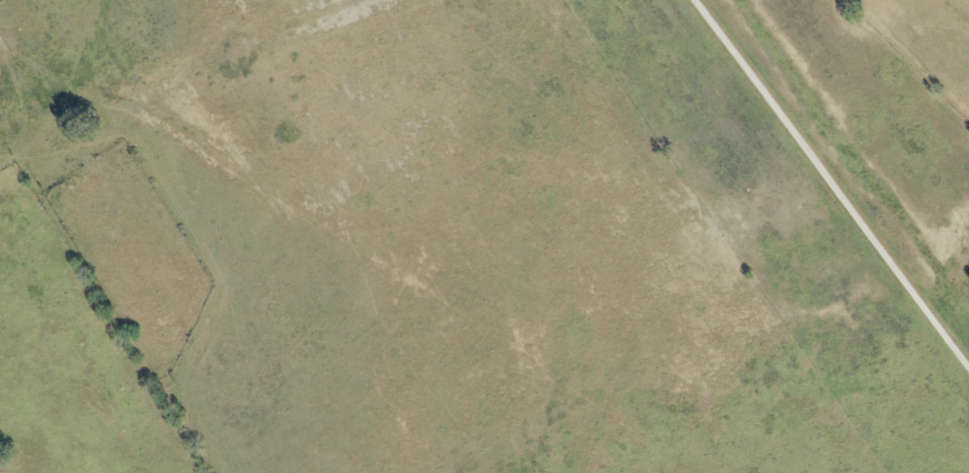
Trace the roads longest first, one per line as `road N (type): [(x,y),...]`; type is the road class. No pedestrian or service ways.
road 1 (residential): [(968,371),(685,0)]

